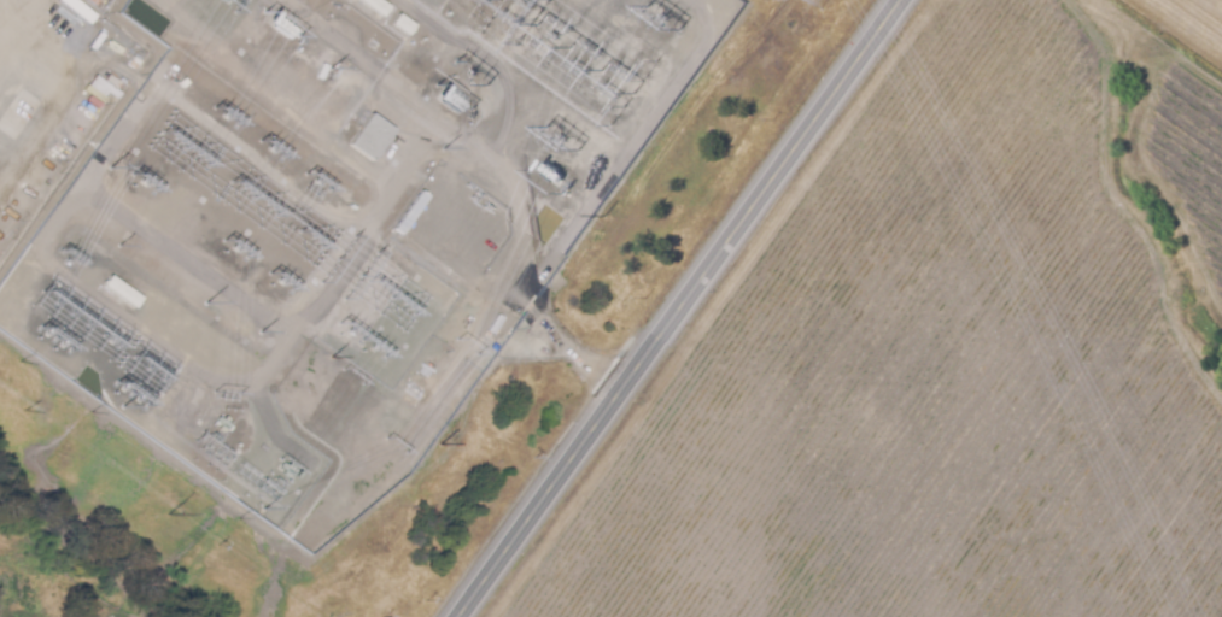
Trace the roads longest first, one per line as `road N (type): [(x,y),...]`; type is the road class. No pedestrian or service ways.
road 1 (tertiary): [(891,0),(457,616)]

